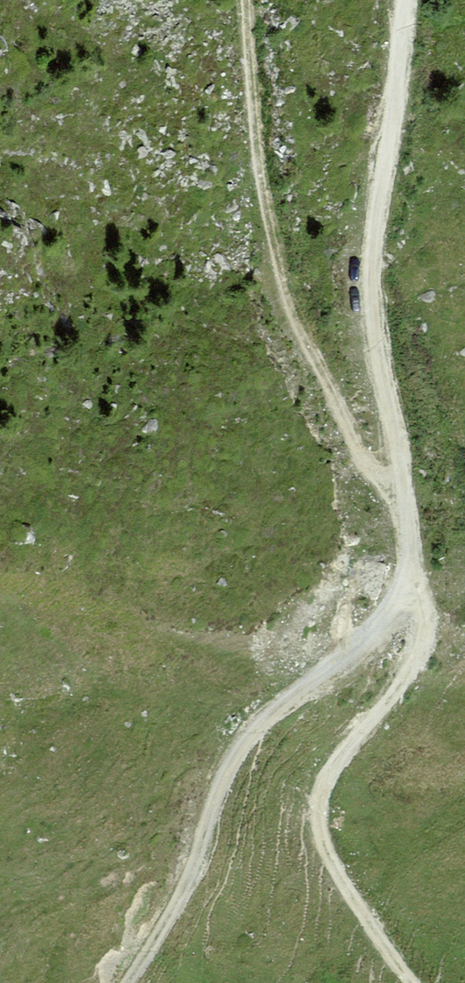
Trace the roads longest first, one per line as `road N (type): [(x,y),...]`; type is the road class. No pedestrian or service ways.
road 1 (track): [(409,982),(338,874),(318,807),(332,768),(401,682),(425,632),(372,313),(405,0)]
road 2 (track): [(403,497),(367,468),(285,293),(256,149),(246,0)]
road 3 (track): [(418,592),(387,596),(246,719),(200,831),(104,982)]

